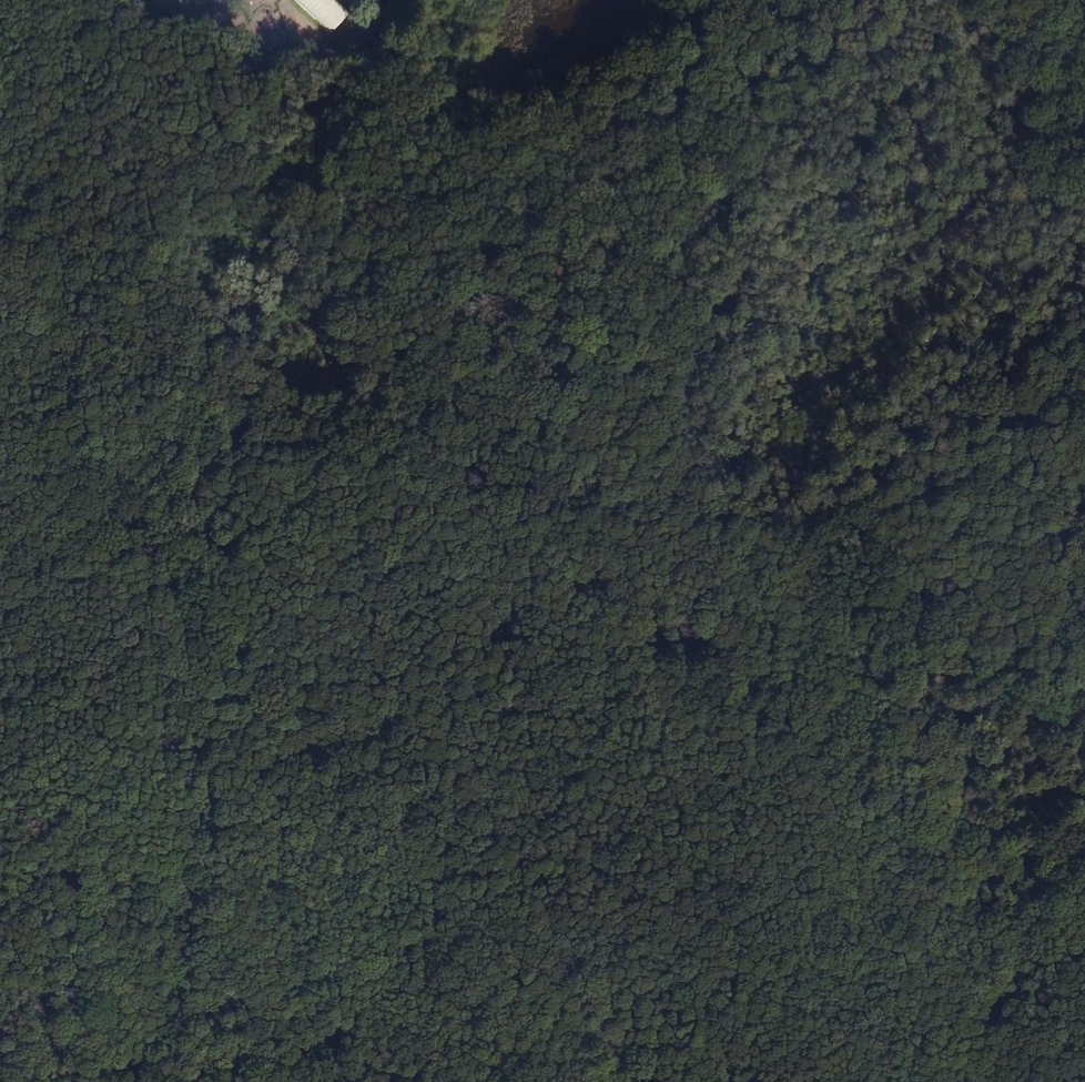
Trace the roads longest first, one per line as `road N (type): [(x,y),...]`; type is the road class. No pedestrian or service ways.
road 1 (track): [(0,139),(48,337),(143,562),(295,756),(524,1081)]
road 2 (track): [(1084,829),(924,1081)]

